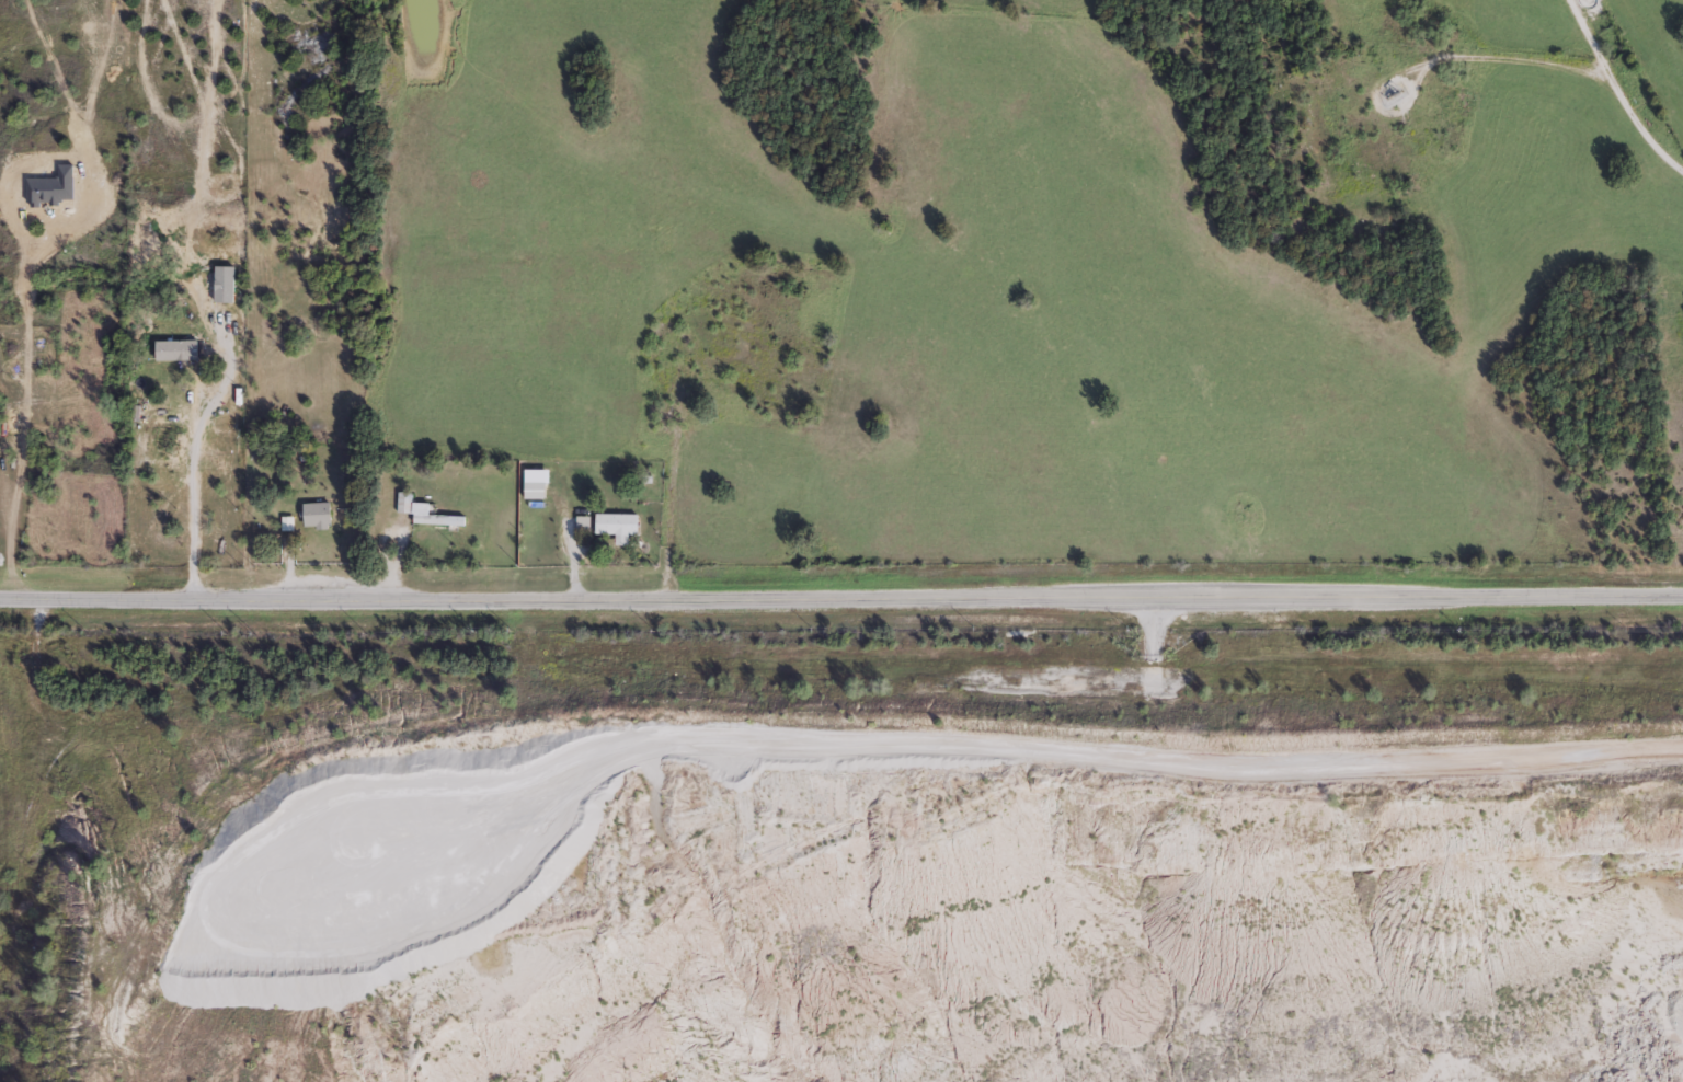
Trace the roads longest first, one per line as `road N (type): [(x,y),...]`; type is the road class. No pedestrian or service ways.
road 1 (secondary): [(1682,596),(0,599)]

